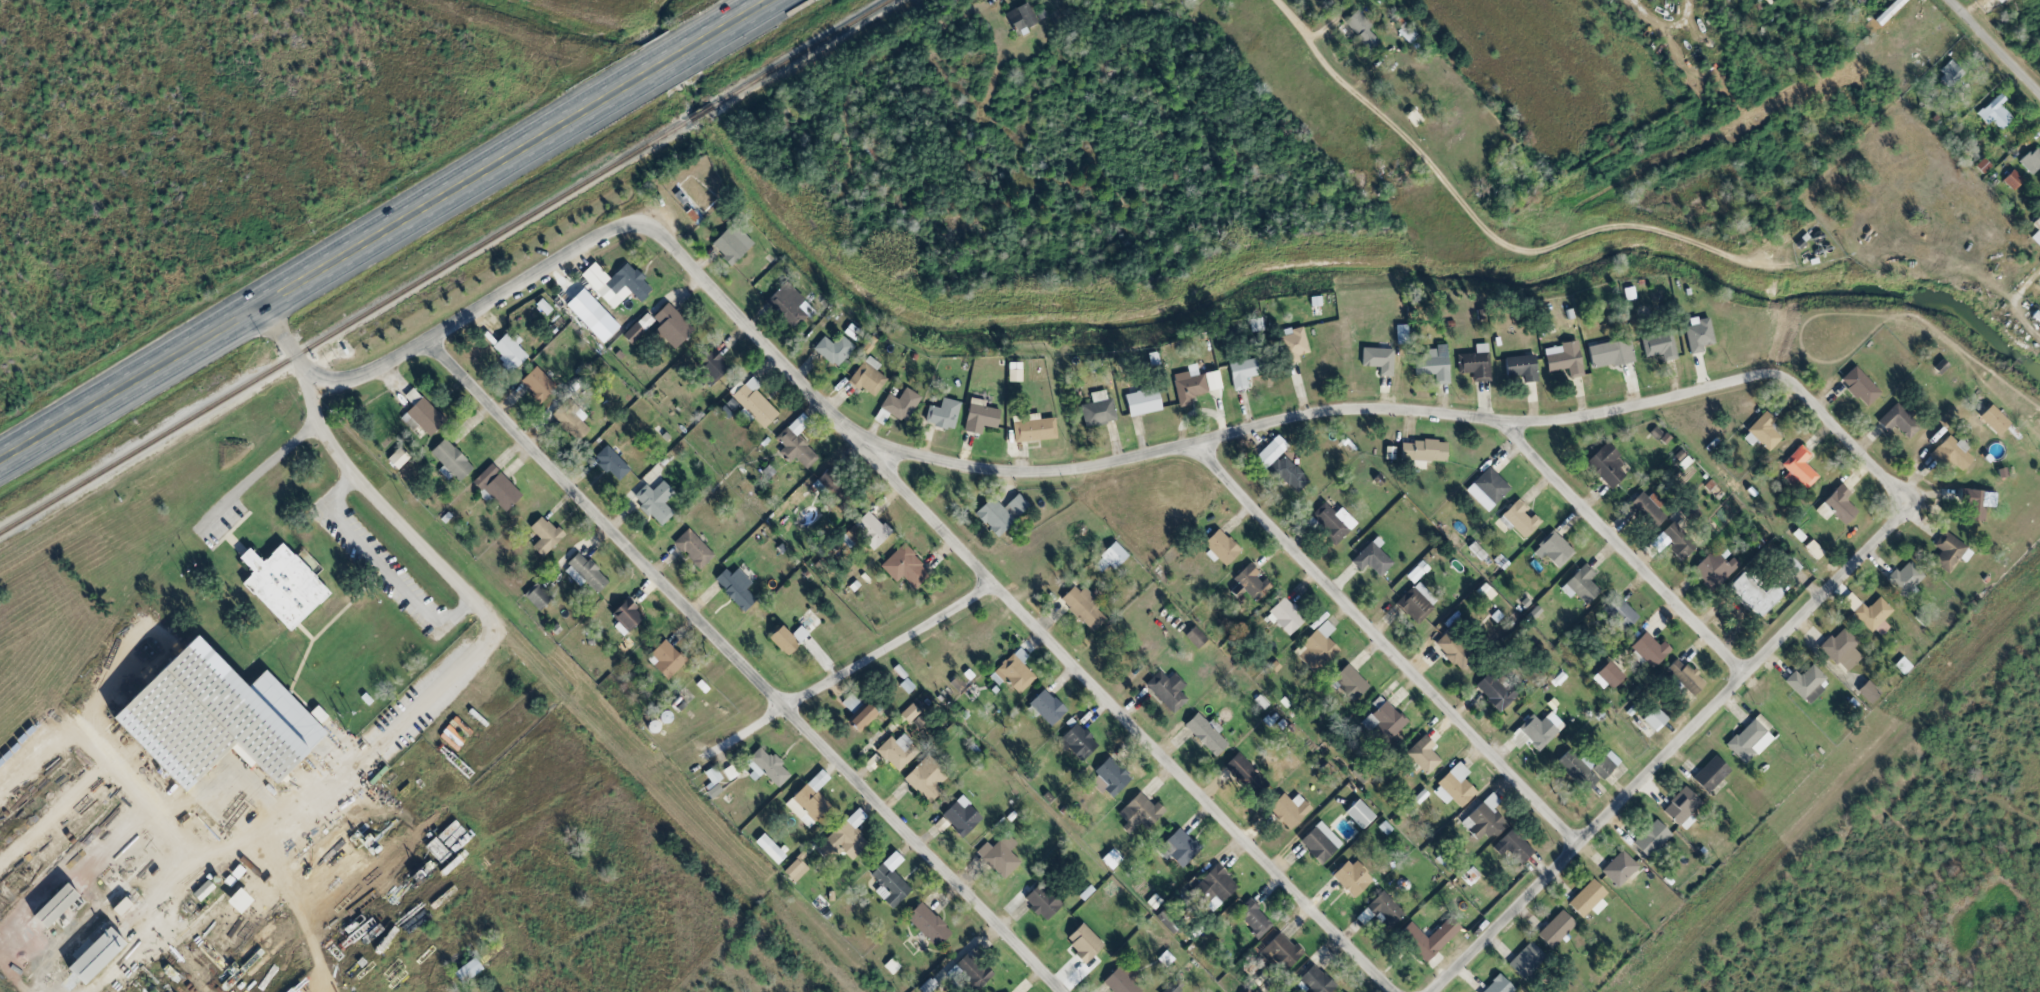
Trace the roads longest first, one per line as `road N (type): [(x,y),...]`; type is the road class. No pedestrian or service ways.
road 1 (residential): [(1897,500),(1889,476),(1796,379),(1770,370),(1539,419),(1393,405),(1306,411),(1193,445),(1059,468),(974,468),(869,448)]
road 2 (residential): [(640,224),(691,260),(1400,991)]
road 3 (residential): [(427,340),(1063,991)]
road 4 (trunk): [(0,461),(769,0)]
road 5 (residential): [(1434,991),(1892,524),(1897,500)]
road 6 (residential): [(1279,0),(1336,72),(1399,127),(1502,241),(1537,251),(1623,223),(1668,229),(1773,264)]
road 7 (residential): [(1193,445),(1580,843)]
road 8 (residential): [(640,224),(597,233),(427,340),(355,374),(315,366),(264,302)]
road 9 (residential): [(1500,421),(1746,672)]
road 10 (residential): [(707,757),(995,581)]
road 11 (track): [(435,0),(570,54)]

